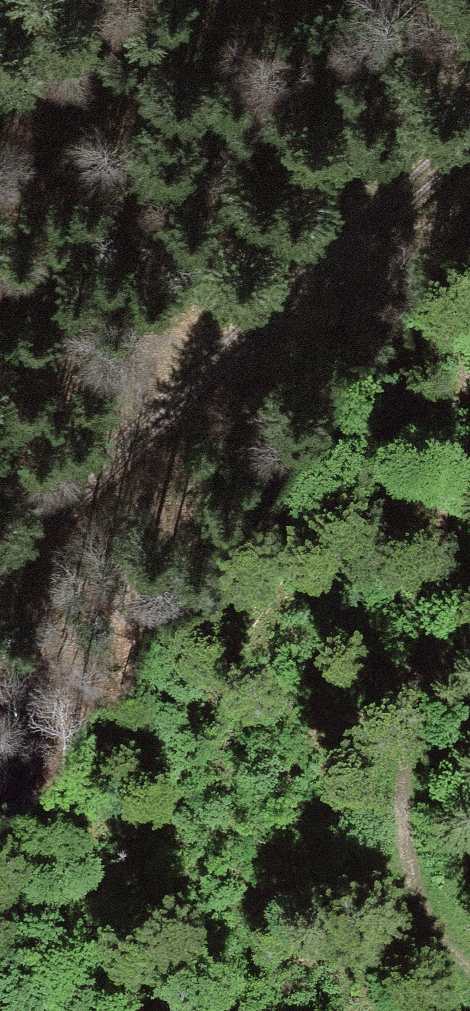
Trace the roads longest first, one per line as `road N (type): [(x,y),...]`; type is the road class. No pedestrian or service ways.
road 1 (track): [(0,566),(469,145)]
road 2 (track): [(469,376),(421,604),(396,790),(434,932),(469,976)]

